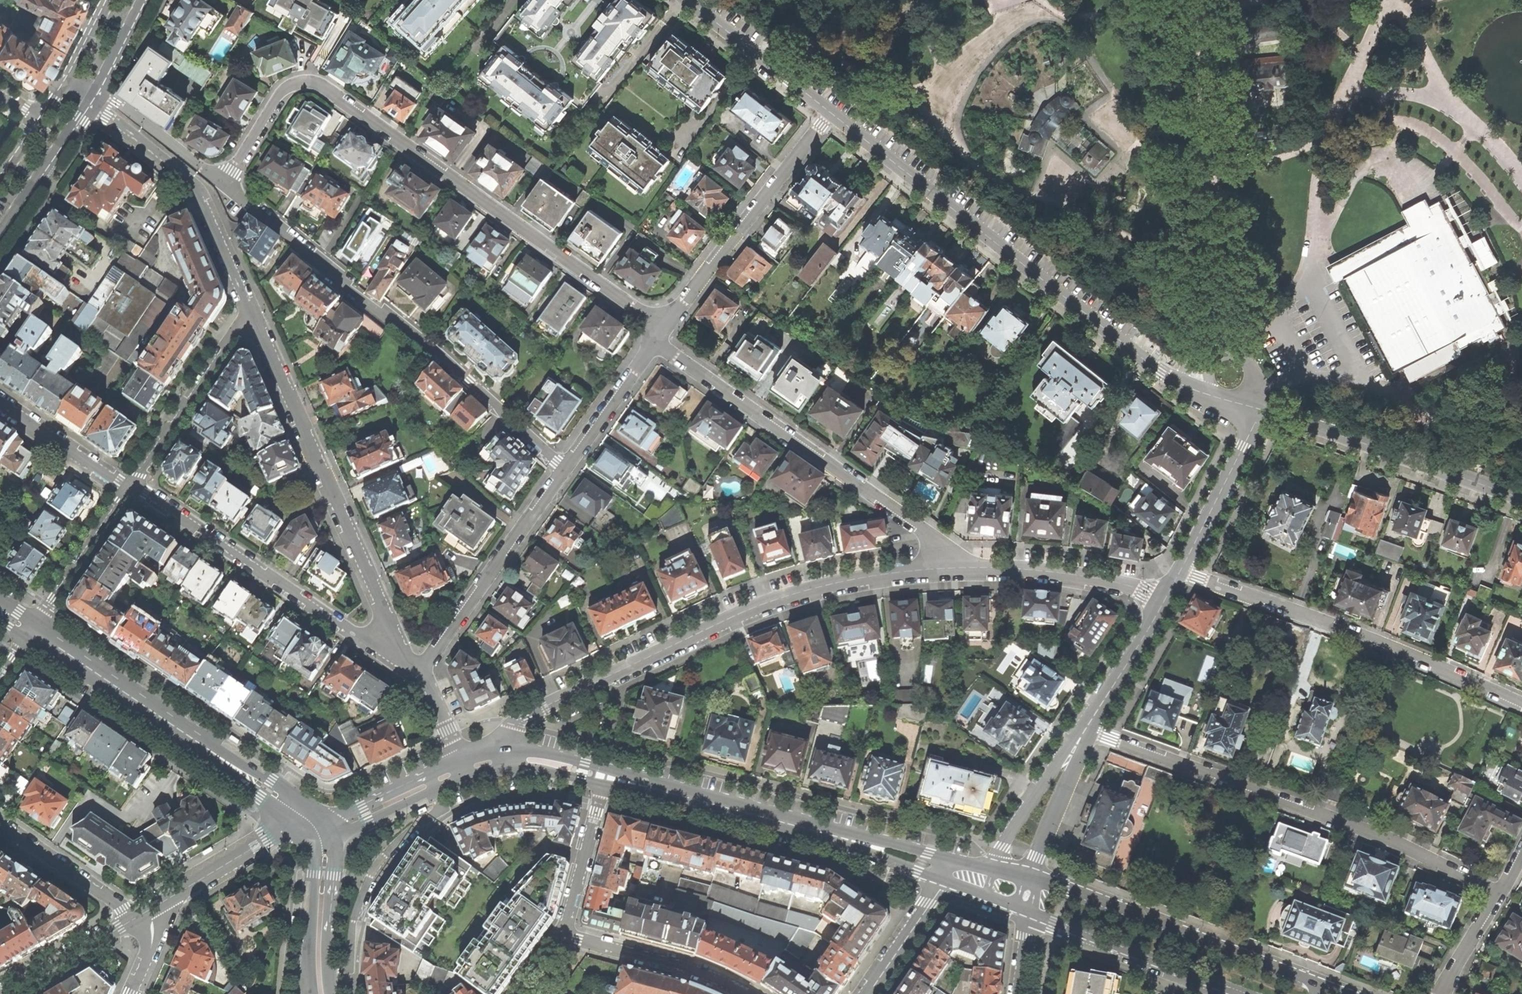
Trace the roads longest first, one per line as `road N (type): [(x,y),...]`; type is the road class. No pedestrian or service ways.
road 1 (residential): [(225,182),(283,91),(315,81),(664,326)]
road 2 (residential): [(831,111),(1160,373),(1261,410)]
road 3 (residential): [(945,568),(832,584),(745,611),(524,717),(504,754)]
road 4 (residential): [(1086,728),(1383,835),(1500,894)]
road 5 (residential): [(563,471),(225,182)]
road 6 (residential): [(654,341),(924,530),(945,568)]
road 7 (residential): [(1180,571),(1304,614),(1521,705)]
road 8 (residential): [(394,643),(251,312)]
road 9 (secondary): [(304,817),(35,629)]
road 10 (residential): [(394,643),(346,627),(146,492),(130,490)]
road 11 (residential): [(1322,983),(1034,877)]
road 12 (residential): [(1261,410),(1521,498)]
road 13 (residential): [(664,326),(831,111)]
road 14 (residential): [(96,99),(105,117),(195,189),(251,312)]
road 15 (residential): [(419,672),(563,471)]
road 16 (residential): [(329,973),(349,969),(353,921),(370,872),(441,809),(433,790)]
road 17 (residential): [(1028,913),(1237,993)]
road 18 (residential): [(1165,599),(1084,576),(945,568)]
road 19 (residential): [(606,775),(821,832)]
road 20 (residential): [(251,312),(130,490)]
road 21 (residential): [(747,993),(681,965),(562,934)]
road 22 (residential): [(139,916),(304,817)]
road 23 (residential): [(1180,571),(1261,410)]
road 24 (residential): [(692,0),(831,111)]
road 25 (residential): [(992,868),(858,834),(821,832)]
road 26 (secondary): [(0,241),(96,99)]
road 27 (residential): [(1086,728),(992,868)]
road 28 (residential): [(130,490),(35,629)]
road 29 (residential): [(0,822),(139,916)]
road 30 (residential): [(606,775),(562,934)]
road 31 (residential): [(463,763),(319,835)]
road 32 (residential): [(563,471),(654,341)]
road 33 (residential): [(1034,877),(1086,728)]
road 34 (residential): [(0,401),(130,490)]
road 35 (residential): [(225,182),(116,102),(96,99)]
road 36 (residential): [(7,993),(139,916)]
road 37 (residential): [(1086,728),(1165,599)]
road 38 (secondary): [(319,835),(311,980)]
road 39 (secondary): [(329,973),(334,862),(319,835)]
road 40 (residential): [(821,832),(947,882)]
road 41 (residential): [(870,993),(947,882)]
road 42 (residential): [(319,835),(433,790)]

